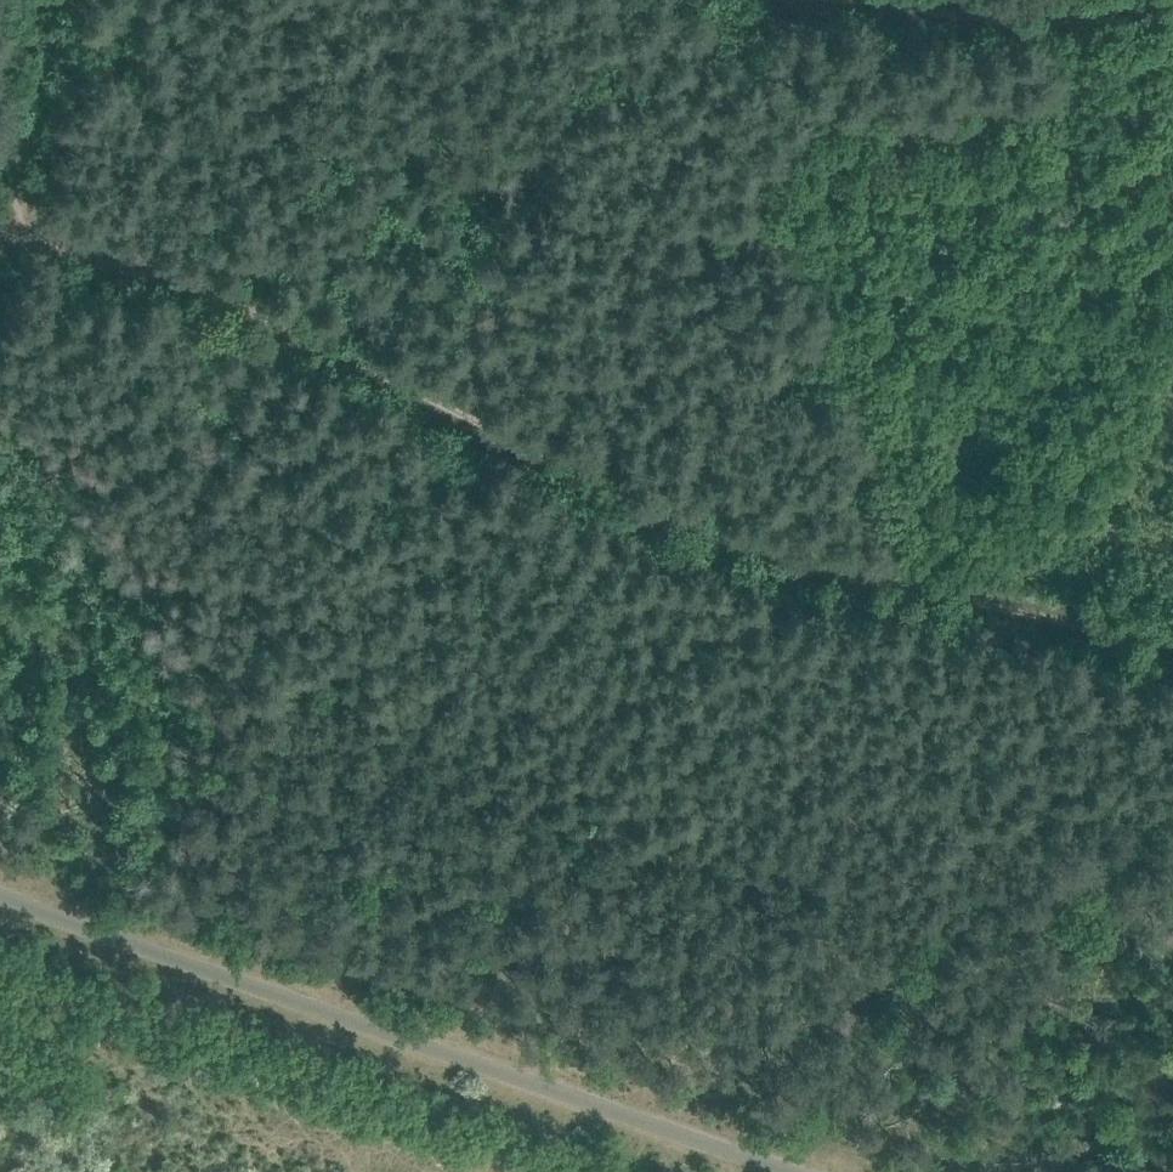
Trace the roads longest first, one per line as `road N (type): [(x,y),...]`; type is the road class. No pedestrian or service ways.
road 1 (track): [(879,0),(1065,0)]

